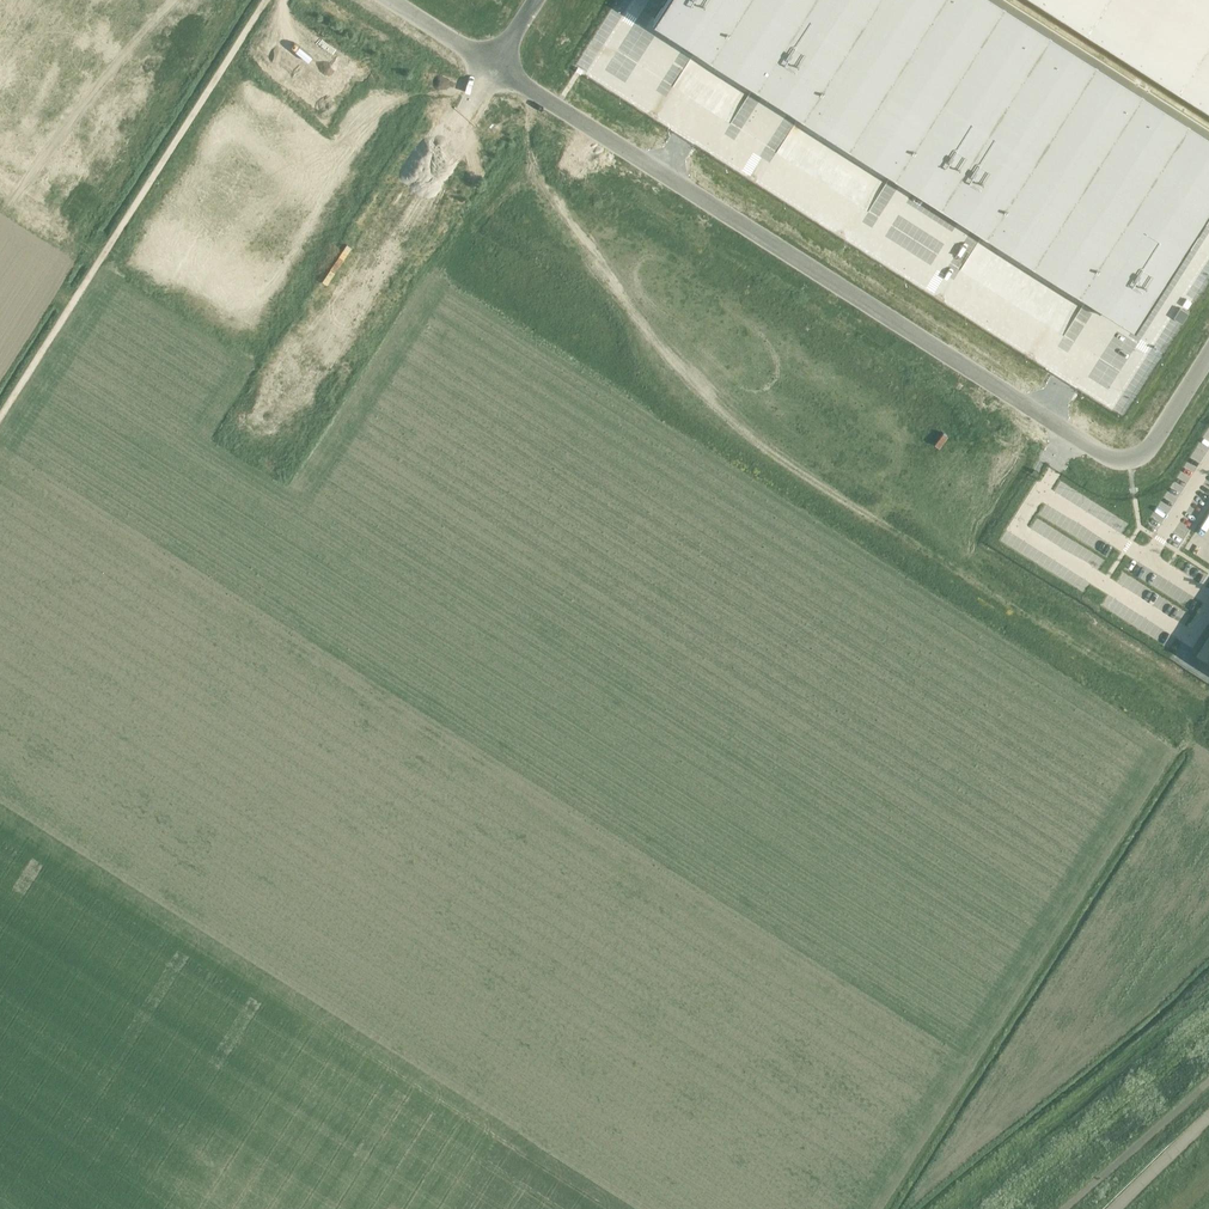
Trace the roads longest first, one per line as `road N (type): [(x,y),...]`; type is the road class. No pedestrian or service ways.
road 1 (unclassified): [(495,62),(1114,459),(1143,457),(1208,357)]
road 2 (unclassified): [(260,445),(495,62)]
road 3 (unclassified): [(1208,1117),(1115,1208)]

